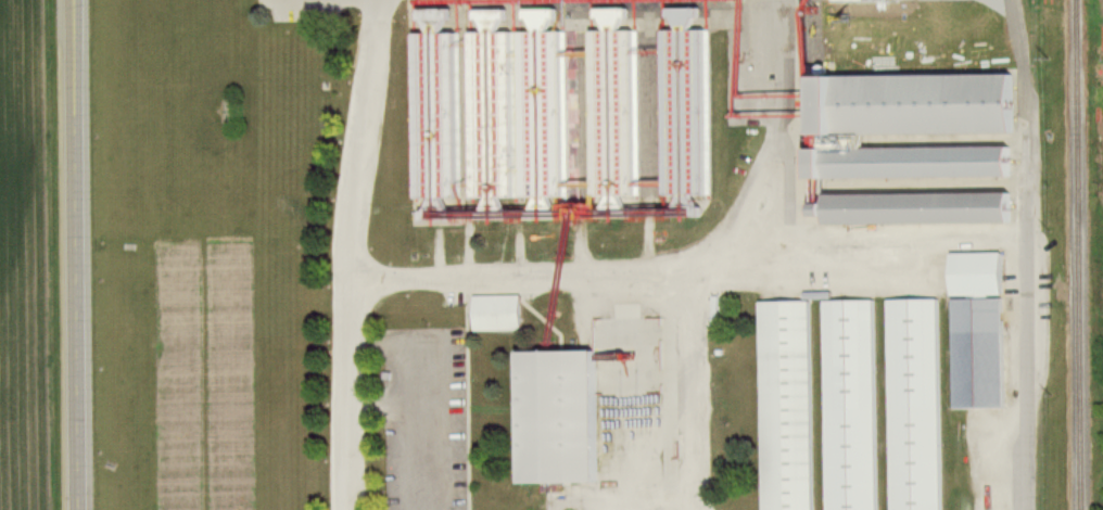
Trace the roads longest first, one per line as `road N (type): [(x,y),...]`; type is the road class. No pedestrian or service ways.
road 1 (secondary): [(77,509),(71,0)]

